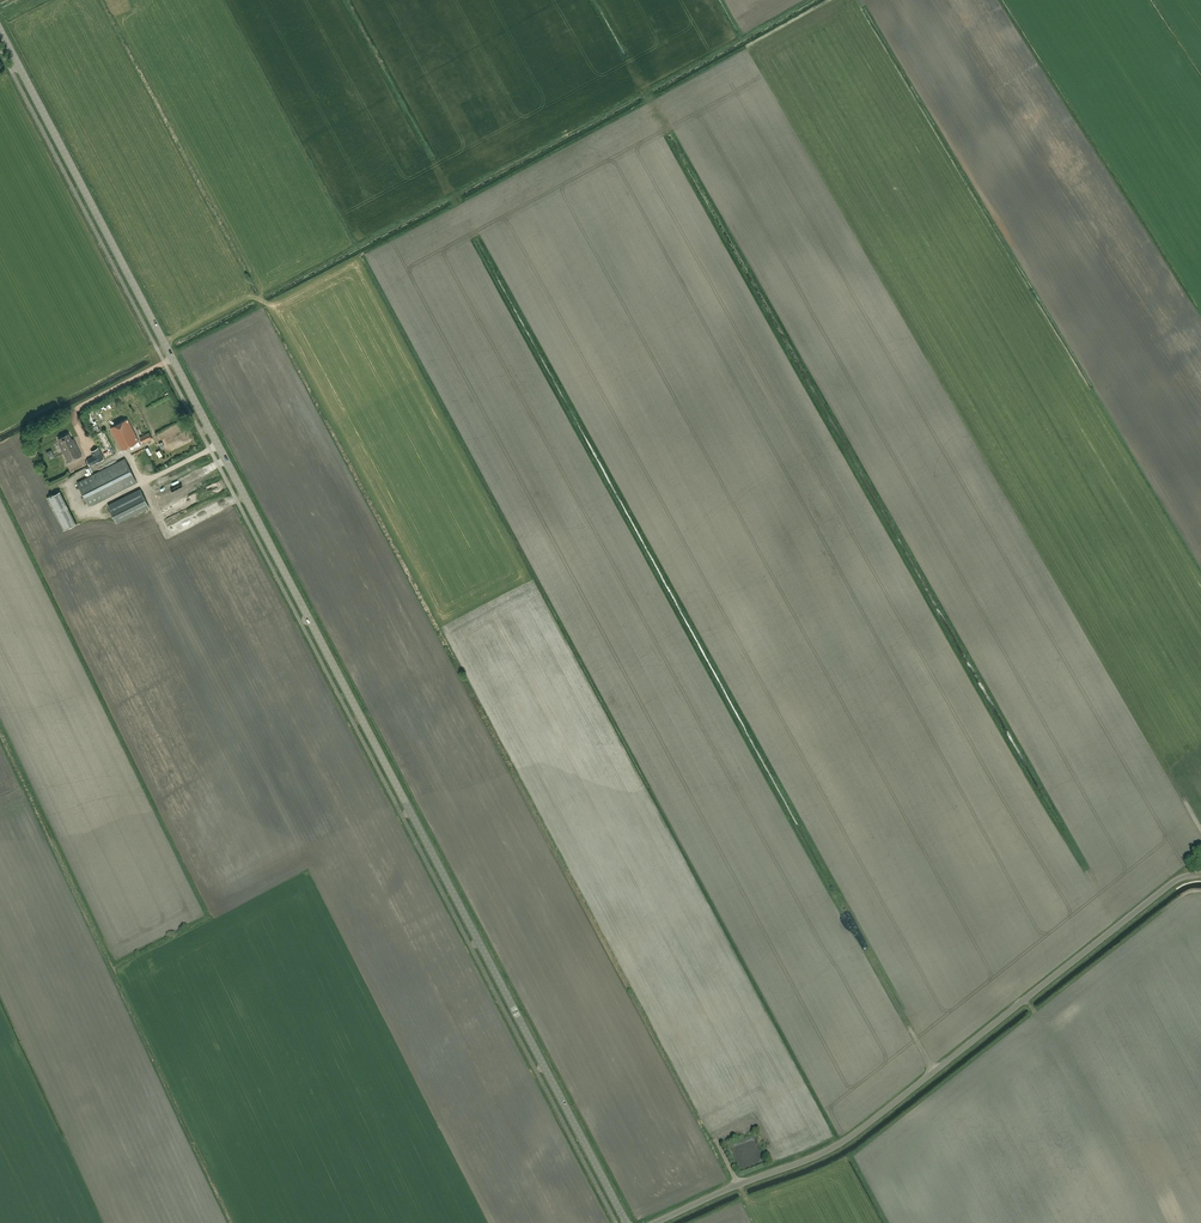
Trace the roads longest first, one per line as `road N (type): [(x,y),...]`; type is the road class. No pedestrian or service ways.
road 1 (tertiary): [(627,1222),(0,32)]
road 2 (tertiary): [(656,1222),(841,1143),(1175,883),(1200,875)]

